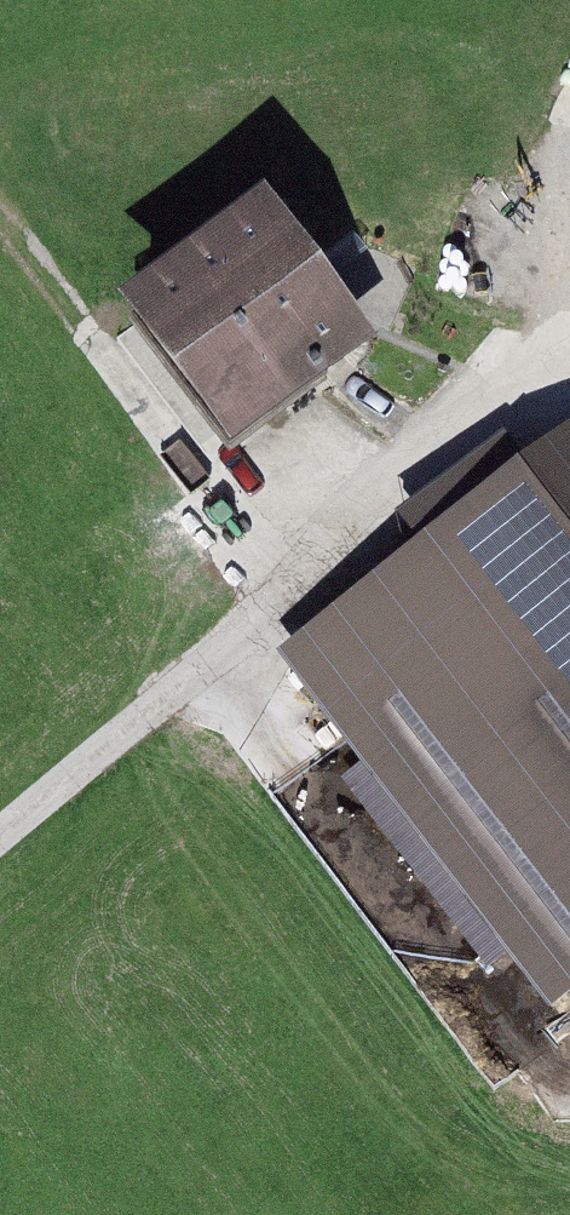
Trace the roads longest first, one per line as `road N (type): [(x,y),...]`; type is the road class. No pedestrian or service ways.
road 1 (track): [(280,603),(132,388),(0,215)]
road 2 (track): [(569,375),(435,464),(280,603)]
road 3 (track): [(149,712),(0,836)]
road 4 (track): [(280,603),(149,712)]

